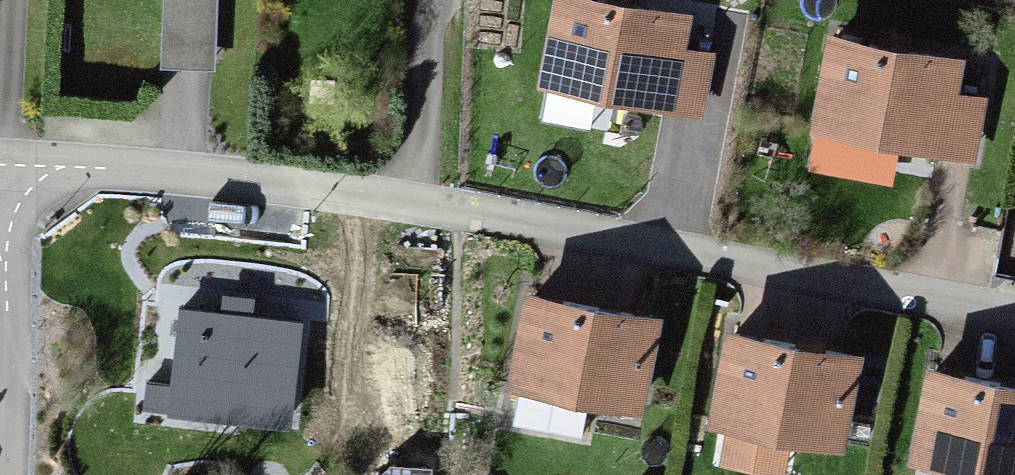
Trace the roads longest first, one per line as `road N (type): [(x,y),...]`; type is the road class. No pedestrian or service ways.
road 1 (residential): [(11,160),(272,178),(1014,316)]
road 2 (residential): [(3,474),(11,160)]

